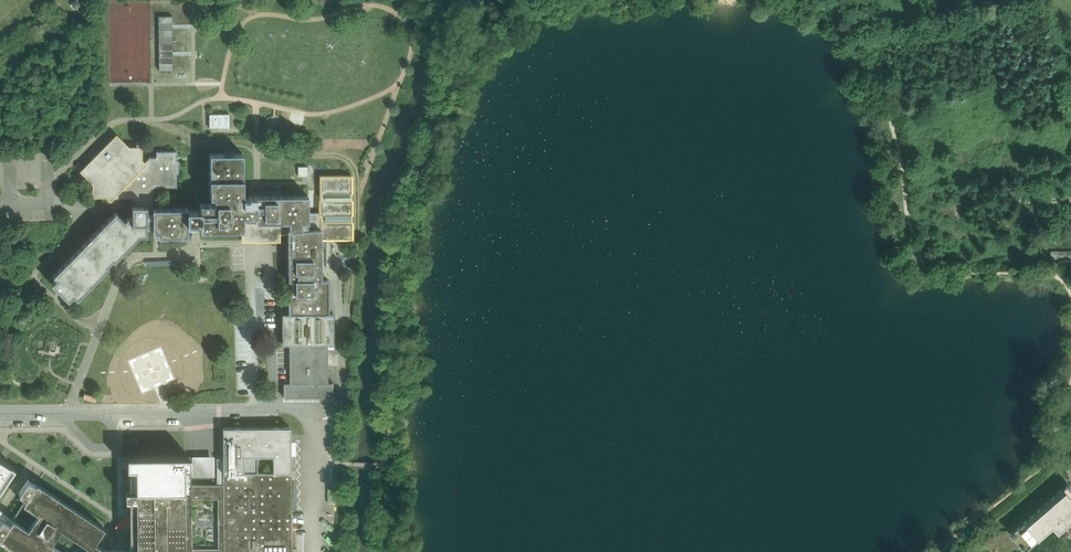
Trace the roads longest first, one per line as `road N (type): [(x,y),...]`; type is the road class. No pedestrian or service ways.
road 1 (residential): [(113,413),(313,412)]

